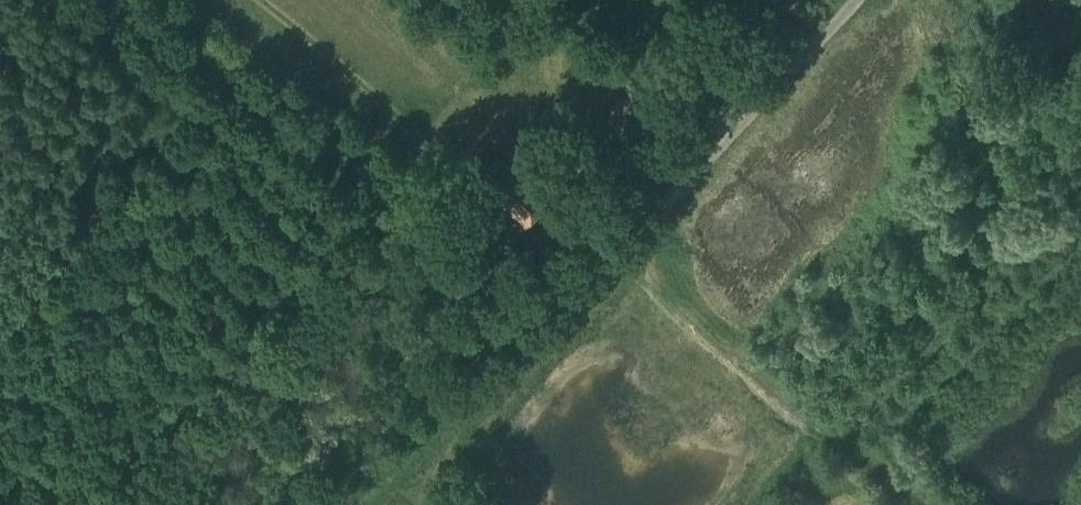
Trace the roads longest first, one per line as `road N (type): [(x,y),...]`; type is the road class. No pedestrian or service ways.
road 1 (track): [(0,259),(159,84),(347,212),(395,157),(522,258),(600,208),(808,0)]
road 2 (track): [(932,504),(822,433),(722,348),(666,275),(645,227)]
road 3 (track): [(347,212),(82,504)]

